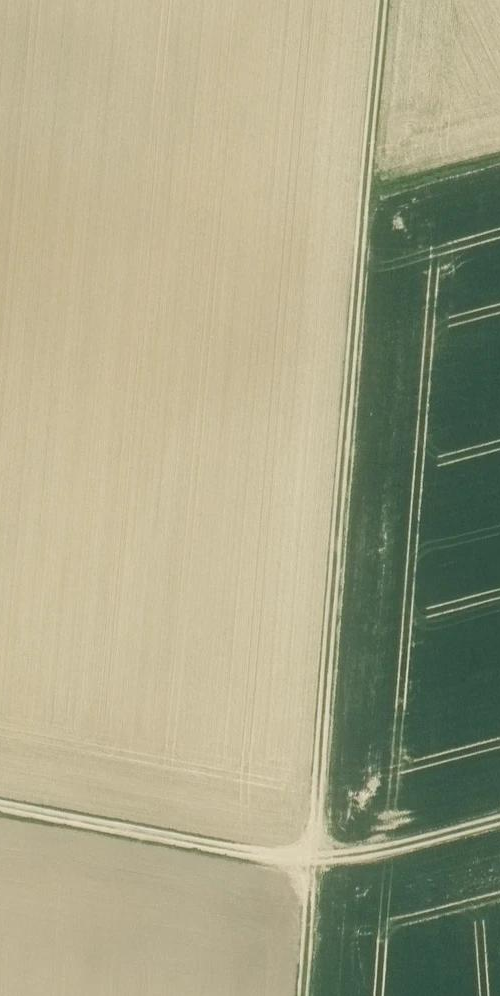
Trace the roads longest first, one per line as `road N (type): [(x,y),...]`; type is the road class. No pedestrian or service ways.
road 1 (track): [(364,200),(303,995)]
road 2 (track): [(0,805),(311,860),(499,820)]
road 3 (track): [(380,0),(364,200),(499,162)]

